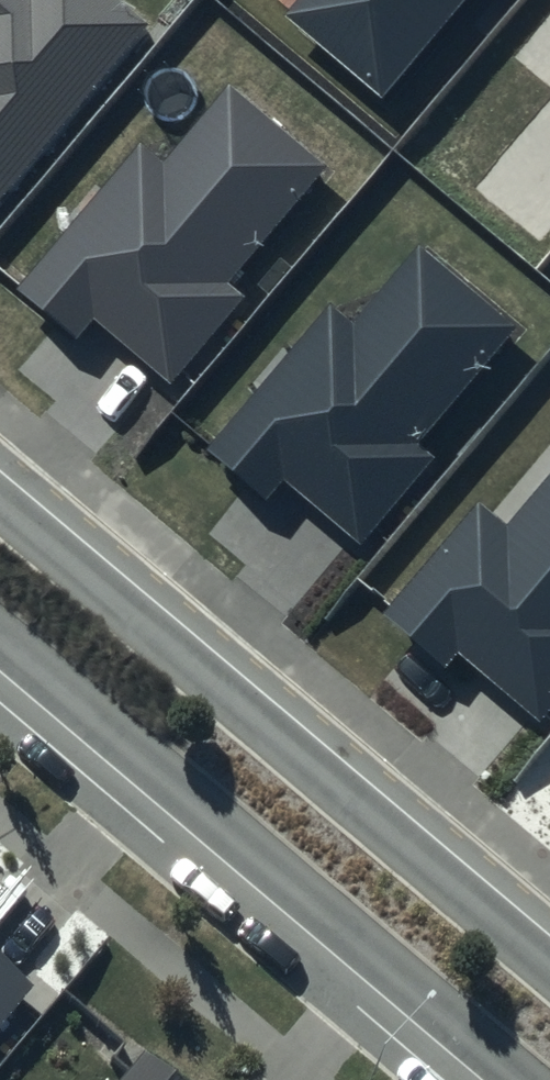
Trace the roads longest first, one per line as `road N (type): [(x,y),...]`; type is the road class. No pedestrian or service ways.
road 1 (secondary): [(0,499),(549,963)]
road 2 (secondary): [(517,1079),(0,644)]

